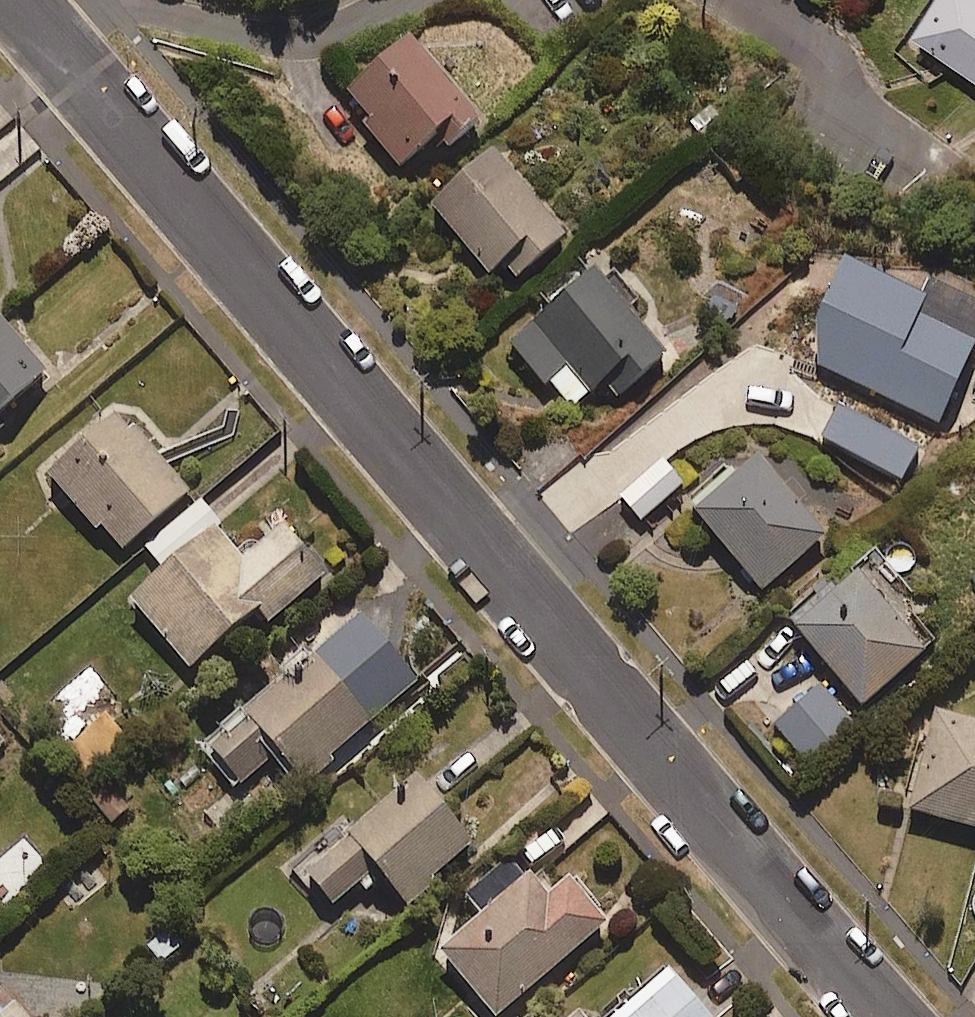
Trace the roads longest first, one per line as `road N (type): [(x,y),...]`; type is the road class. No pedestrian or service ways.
road 1 (residential): [(888,1016),(53,42)]
road 2 (residential): [(53,42),(112,6),(285,34),(353,21),(398,0)]
road 3 (residential): [(752,0),(826,62),(873,126),(943,168)]

